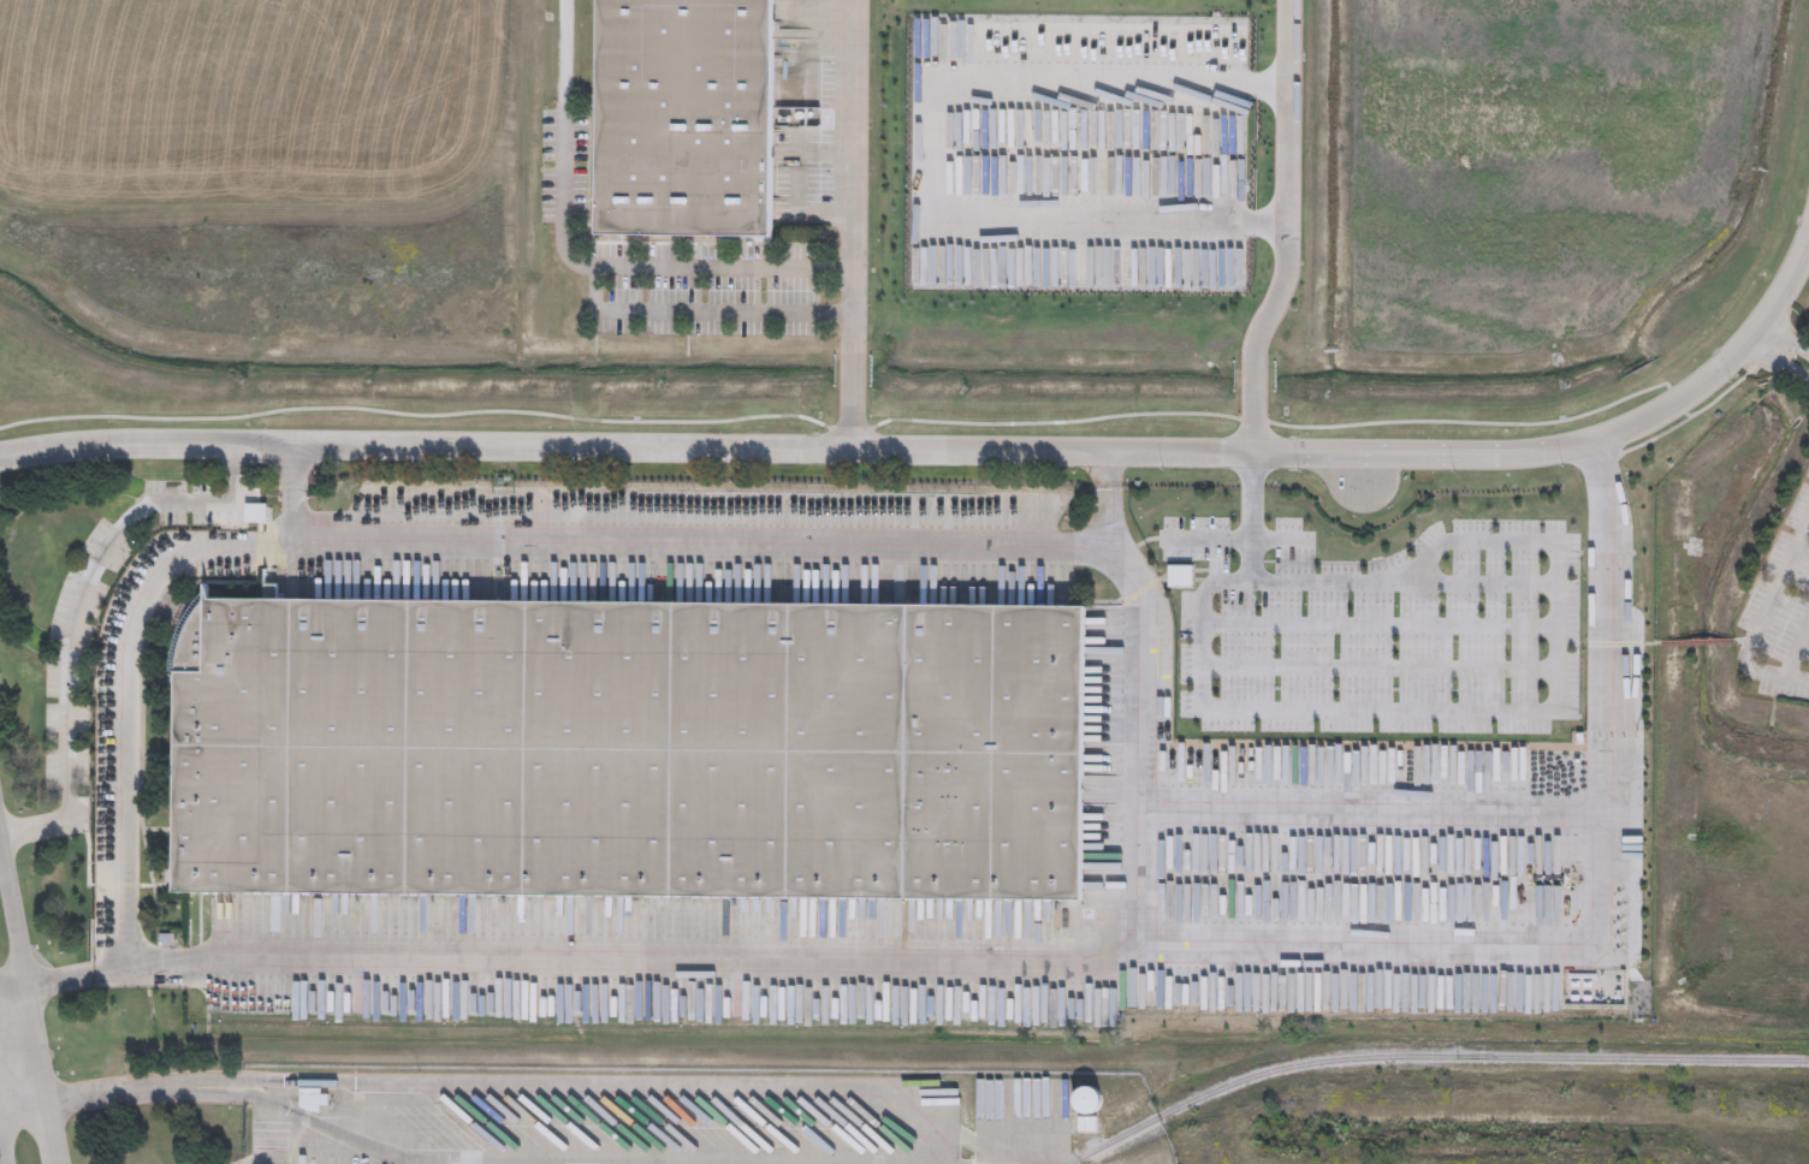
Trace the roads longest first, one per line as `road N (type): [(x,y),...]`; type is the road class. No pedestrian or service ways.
road 1 (residential): [(0,459),(88,446),(218,443),(1396,453),(1584,446),(1710,378),(1789,305),(1808,254)]
road 2 (tertiary): [(57,1101),(0,773)]

